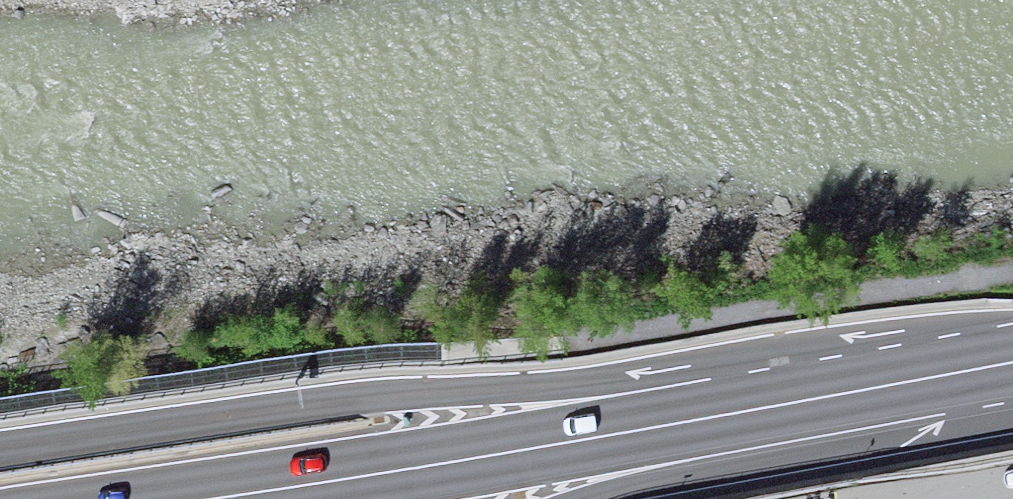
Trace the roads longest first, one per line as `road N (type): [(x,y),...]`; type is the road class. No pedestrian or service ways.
road 1 (primary): [(786,403),(409,393),(0,448)]
road 2 (primary): [(206,498),(786,403)]
road 3 (primary): [(584,498),(856,391)]
road 4 (primary): [(856,391),(1012,361)]

